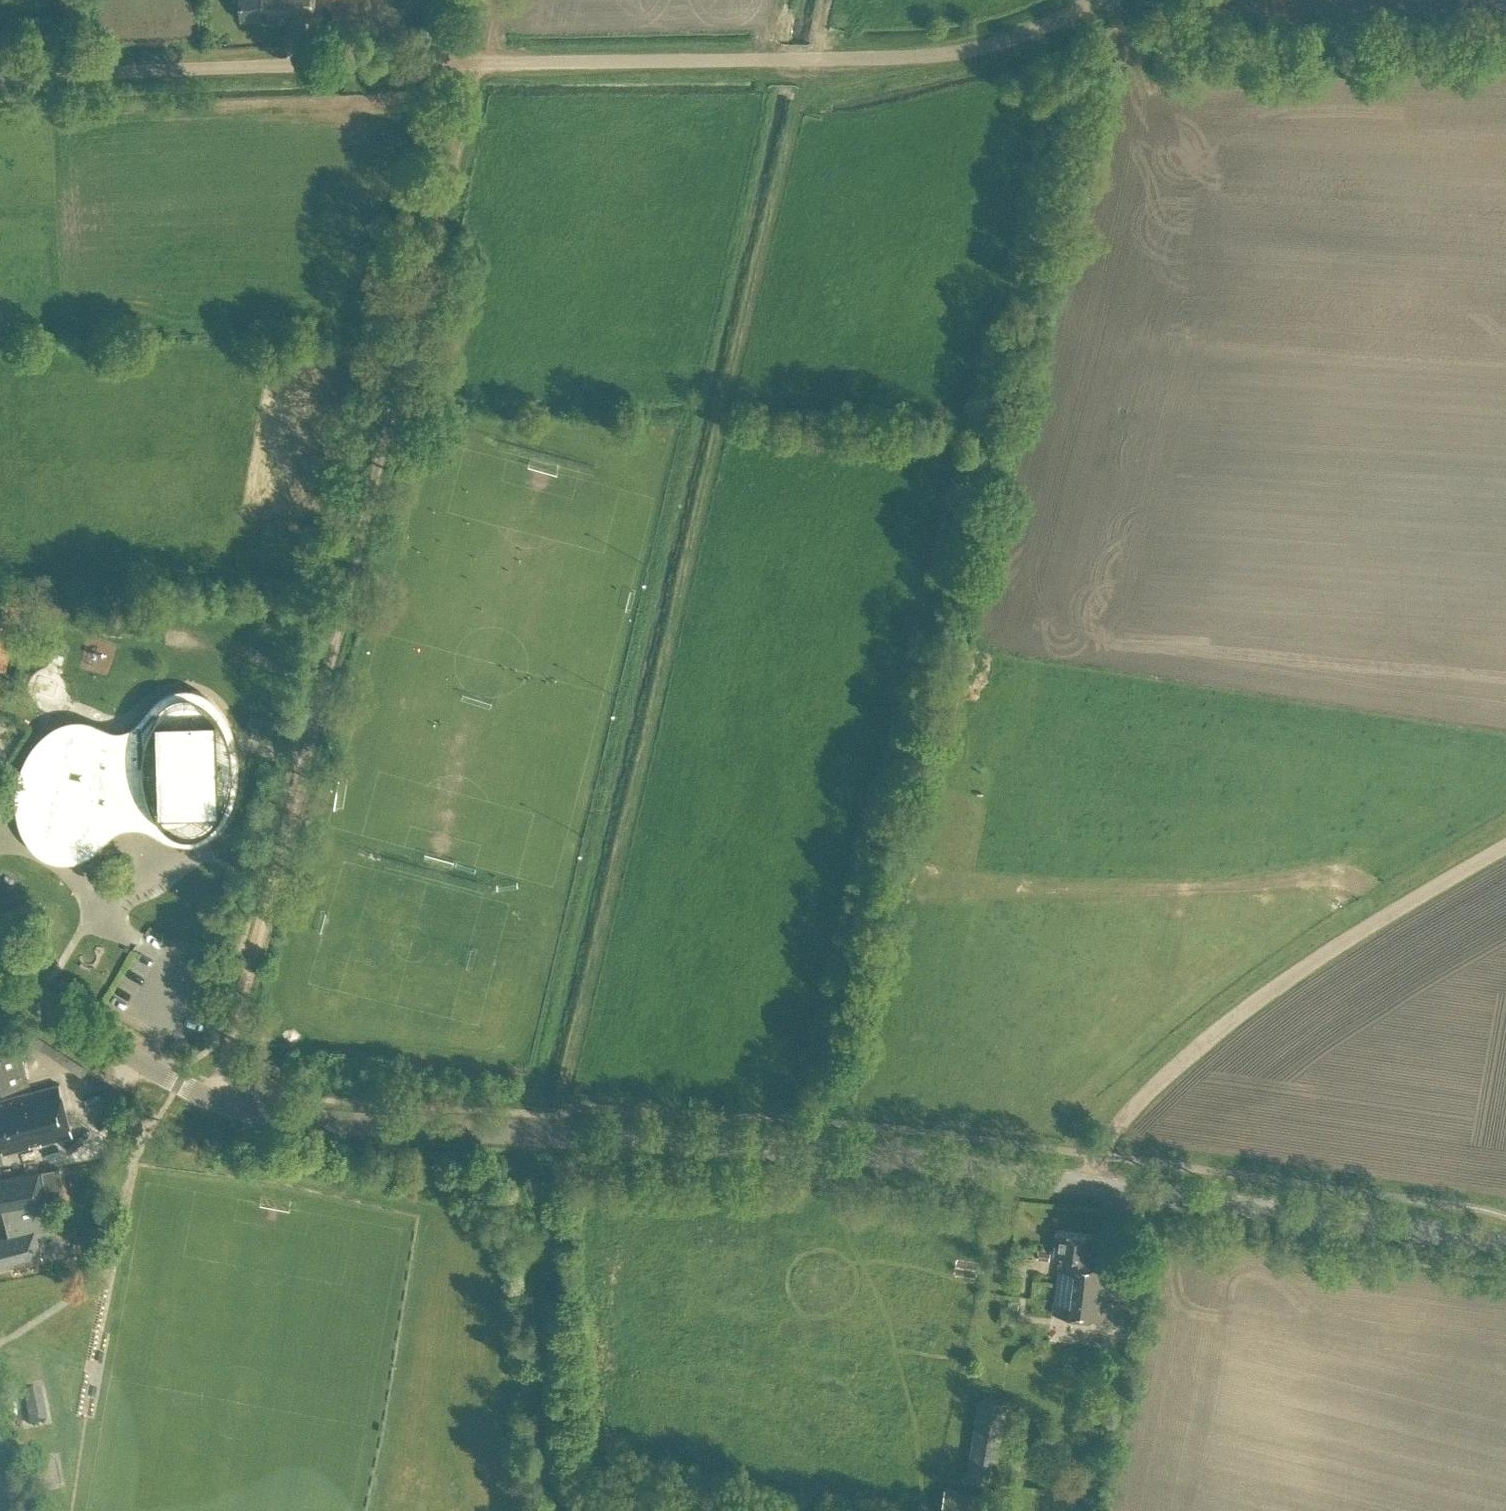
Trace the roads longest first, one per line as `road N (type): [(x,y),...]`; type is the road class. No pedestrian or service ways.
road 1 (tertiary): [(1505,1241),(847,1151),(258,1111),(214,1100),(0,970)]
road 2 (track): [(493,0),(218,1079)]
road 3 (unclassified): [(64,76),(480,59),(886,56),(973,48),(1089,0)]
road 4 (track): [(1089,1183),(1098,1154),(1126,1115),(1202,1044),(1338,946),(1505,847)]

